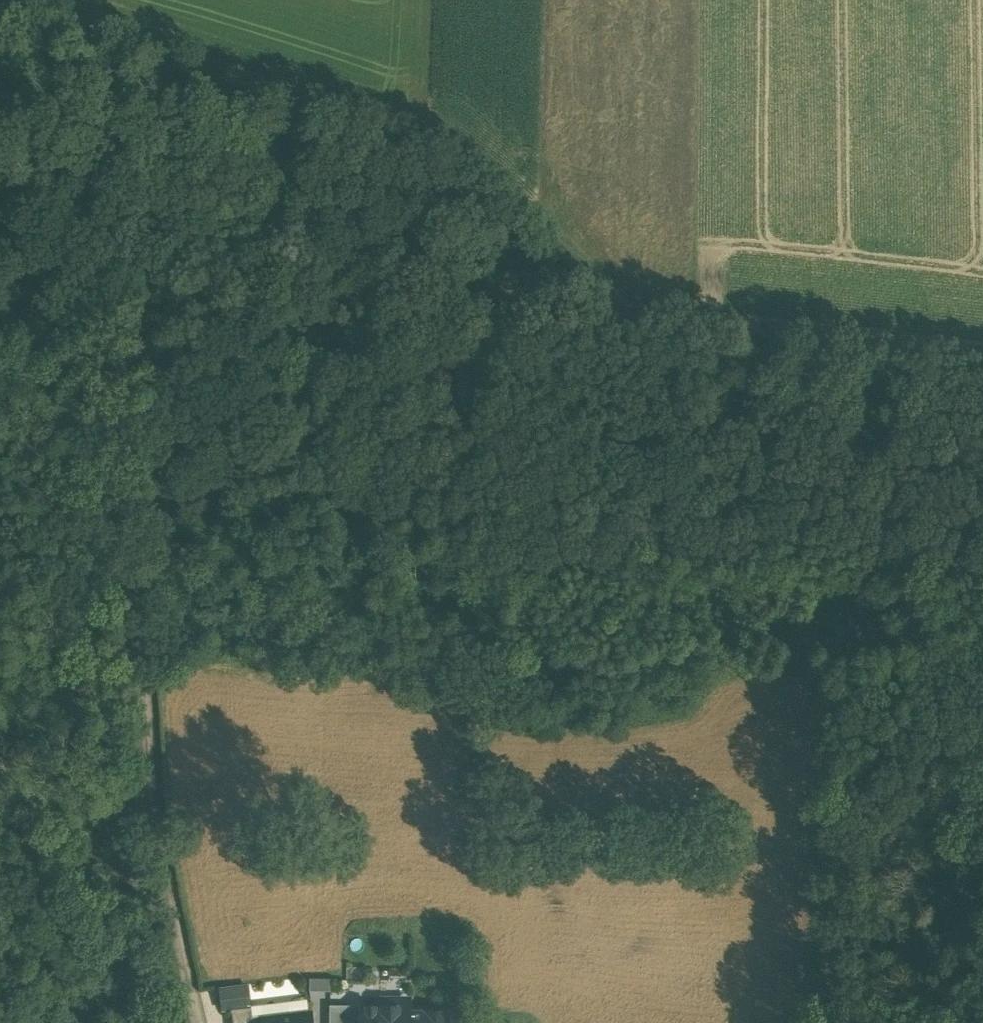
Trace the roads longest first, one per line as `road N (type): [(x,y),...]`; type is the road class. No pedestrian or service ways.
road 1 (unclassified): [(192,992),(160,848),(146,660),(103,440),(141,238),(126,192),(0,16)]
road 2 (track): [(114,396),(156,372),(217,357),(327,351),(453,298),(486,293),(982,353)]
road 3 (track): [(0,12),(314,84),(452,146),(520,203),(608,307)]

